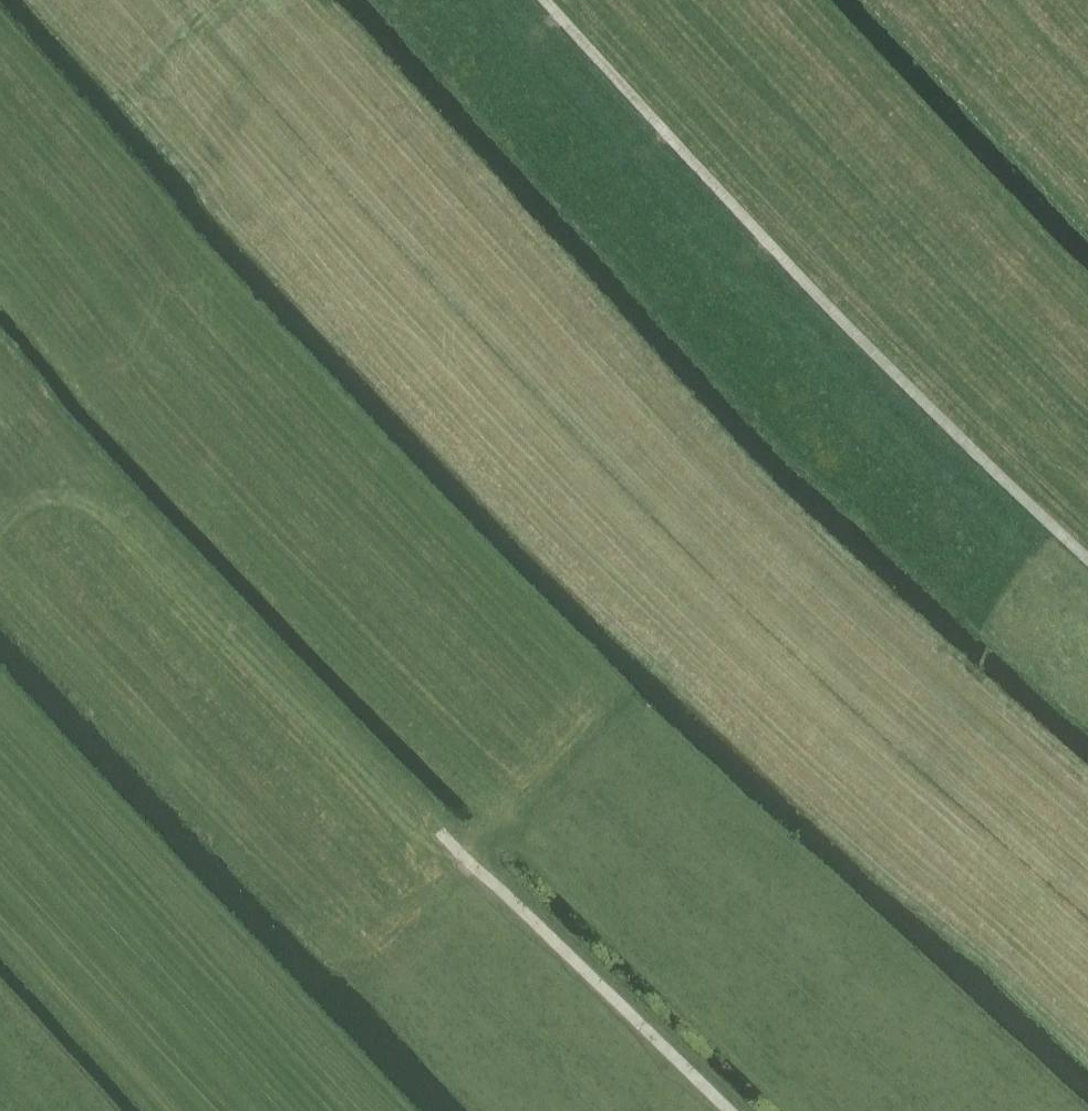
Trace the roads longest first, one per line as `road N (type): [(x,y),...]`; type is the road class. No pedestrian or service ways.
road 1 (track): [(1087,551),(840,319),(545,0)]
road 2 (track): [(729,1110),(439,833)]

